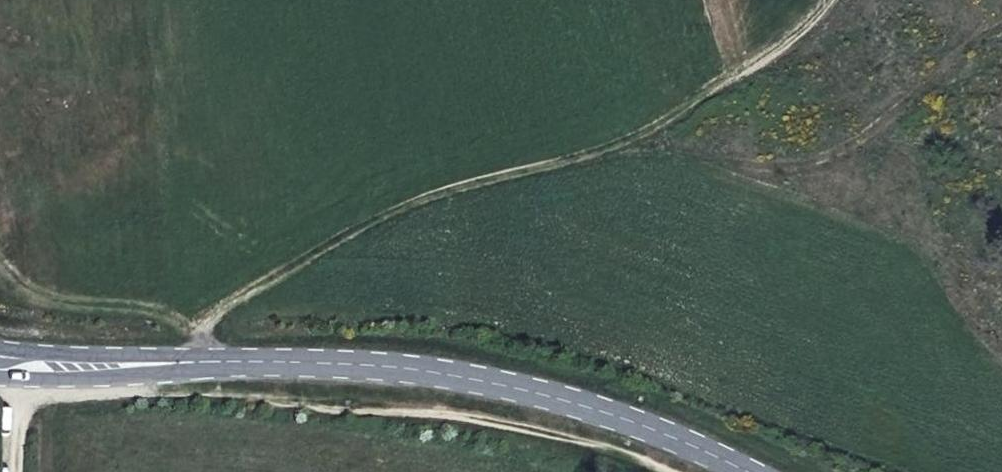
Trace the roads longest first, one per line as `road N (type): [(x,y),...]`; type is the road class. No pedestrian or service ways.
road 1 (tertiary): [(745,471),(631,421),(427,368),(0,363)]
road 2 (track): [(821,0),(788,41),(652,129),(393,197),(200,327),(193,363)]

